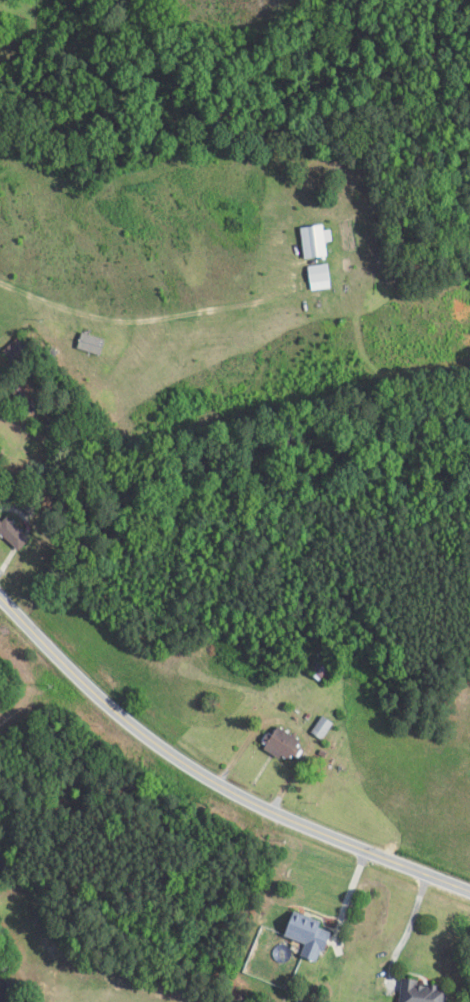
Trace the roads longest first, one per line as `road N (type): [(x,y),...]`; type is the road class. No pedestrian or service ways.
road 1 (tertiary): [(469,876),(256,793),(146,723),(0,585)]

